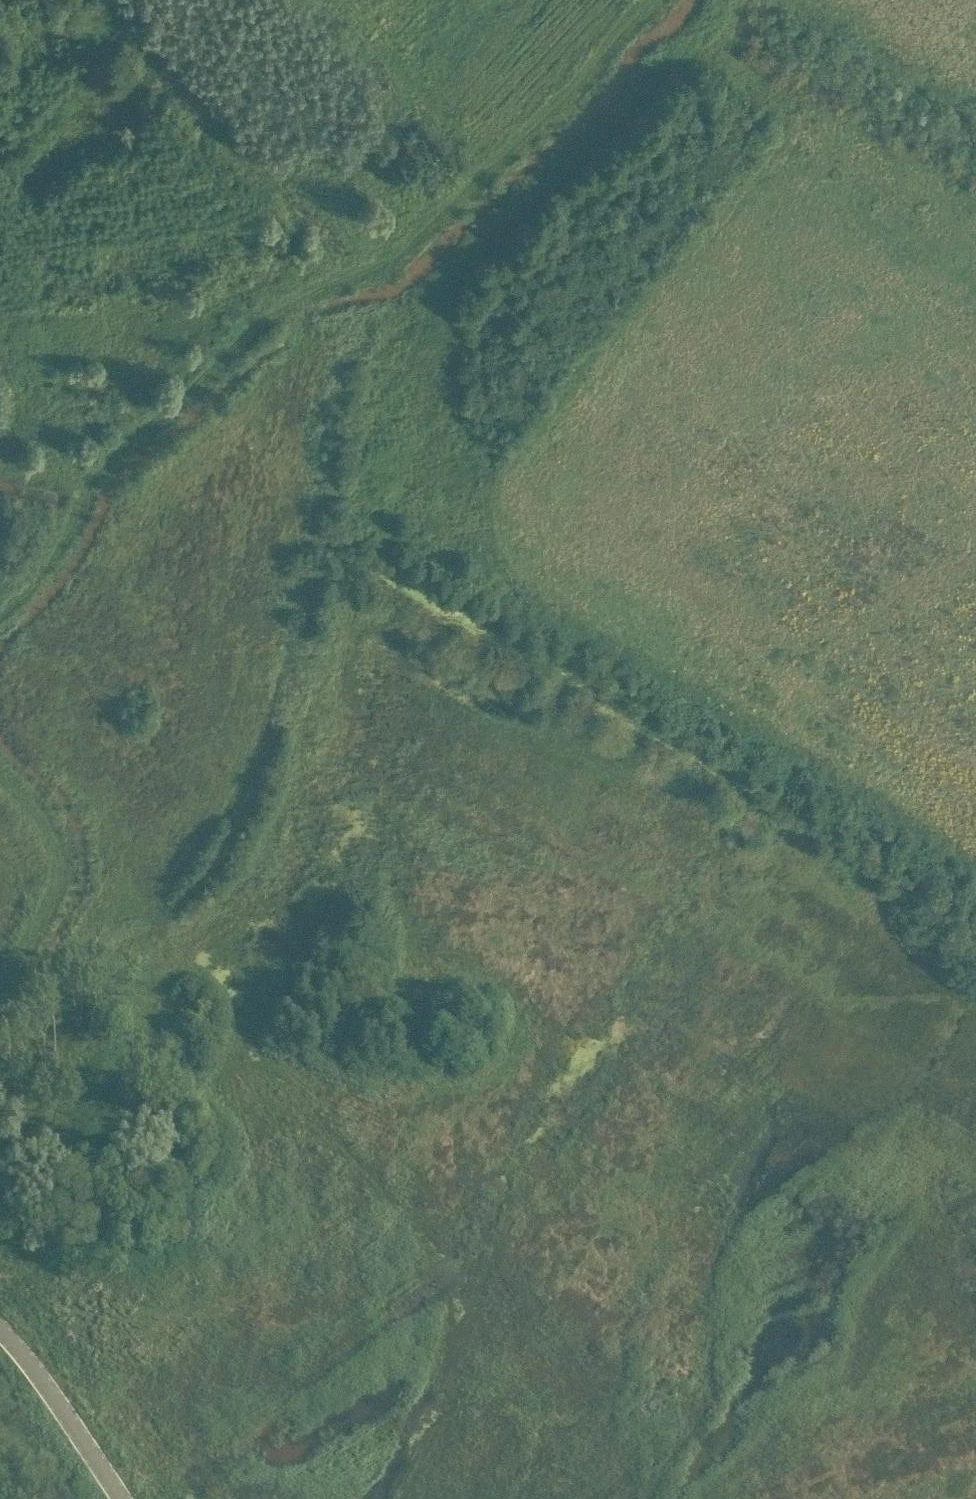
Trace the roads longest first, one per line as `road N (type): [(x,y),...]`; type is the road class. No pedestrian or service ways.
road 1 (track): [(656,0),(535,135),(385,268),(340,281),(127,441),(66,541),(0,608)]
road 2 (track): [(0,764),(42,821),(54,884),(23,965),(0,988)]
road 3 (unclassified): [(120,1498),(0,1334)]

